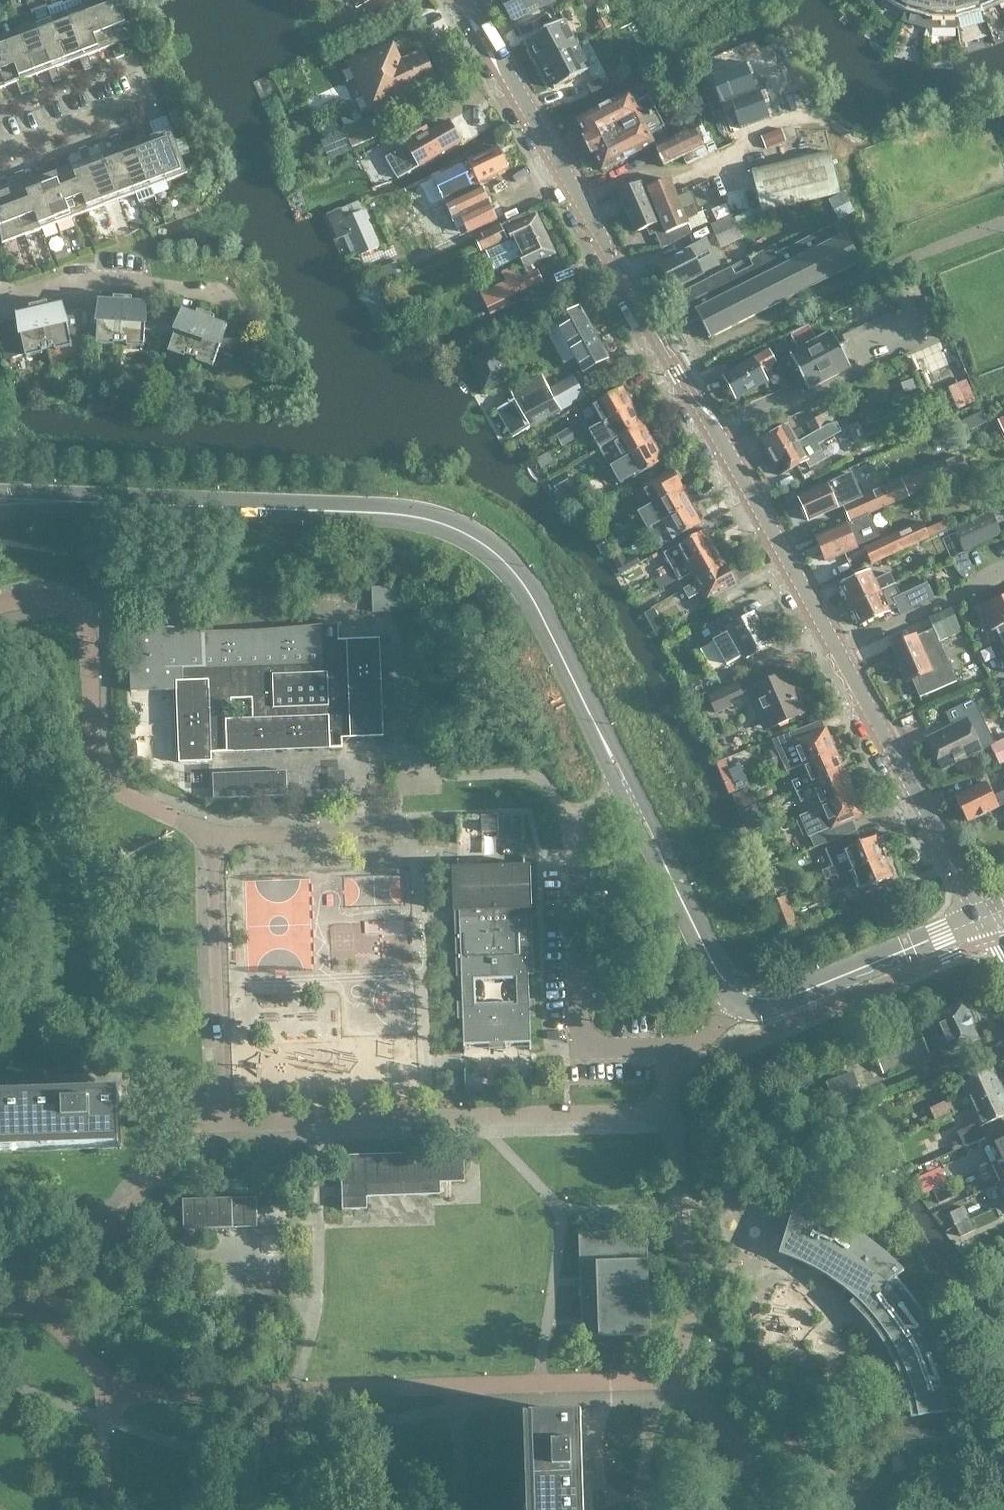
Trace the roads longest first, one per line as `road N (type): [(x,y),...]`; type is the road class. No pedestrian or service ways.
road 1 (tertiary): [(984,917),(790,997),(744,998),(719,975),(511,564),(447,524),(408,515),(145,505)]
road 2 (tertiary): [(839,649),(467,0)]
road 3 (tertiary): [(984,917),(839,649)]
road 4 (residential): [(0,295),(66,281),(142,281),(231,302)]
road 5 (residential): [(839,649),(1003,571)]
road 6 (residential): [(0,155),(146,96)]
road 7 (tertiary): [(145,505),(0,491)]
road 8 (tertiary): [(0,515),(145,505)]

